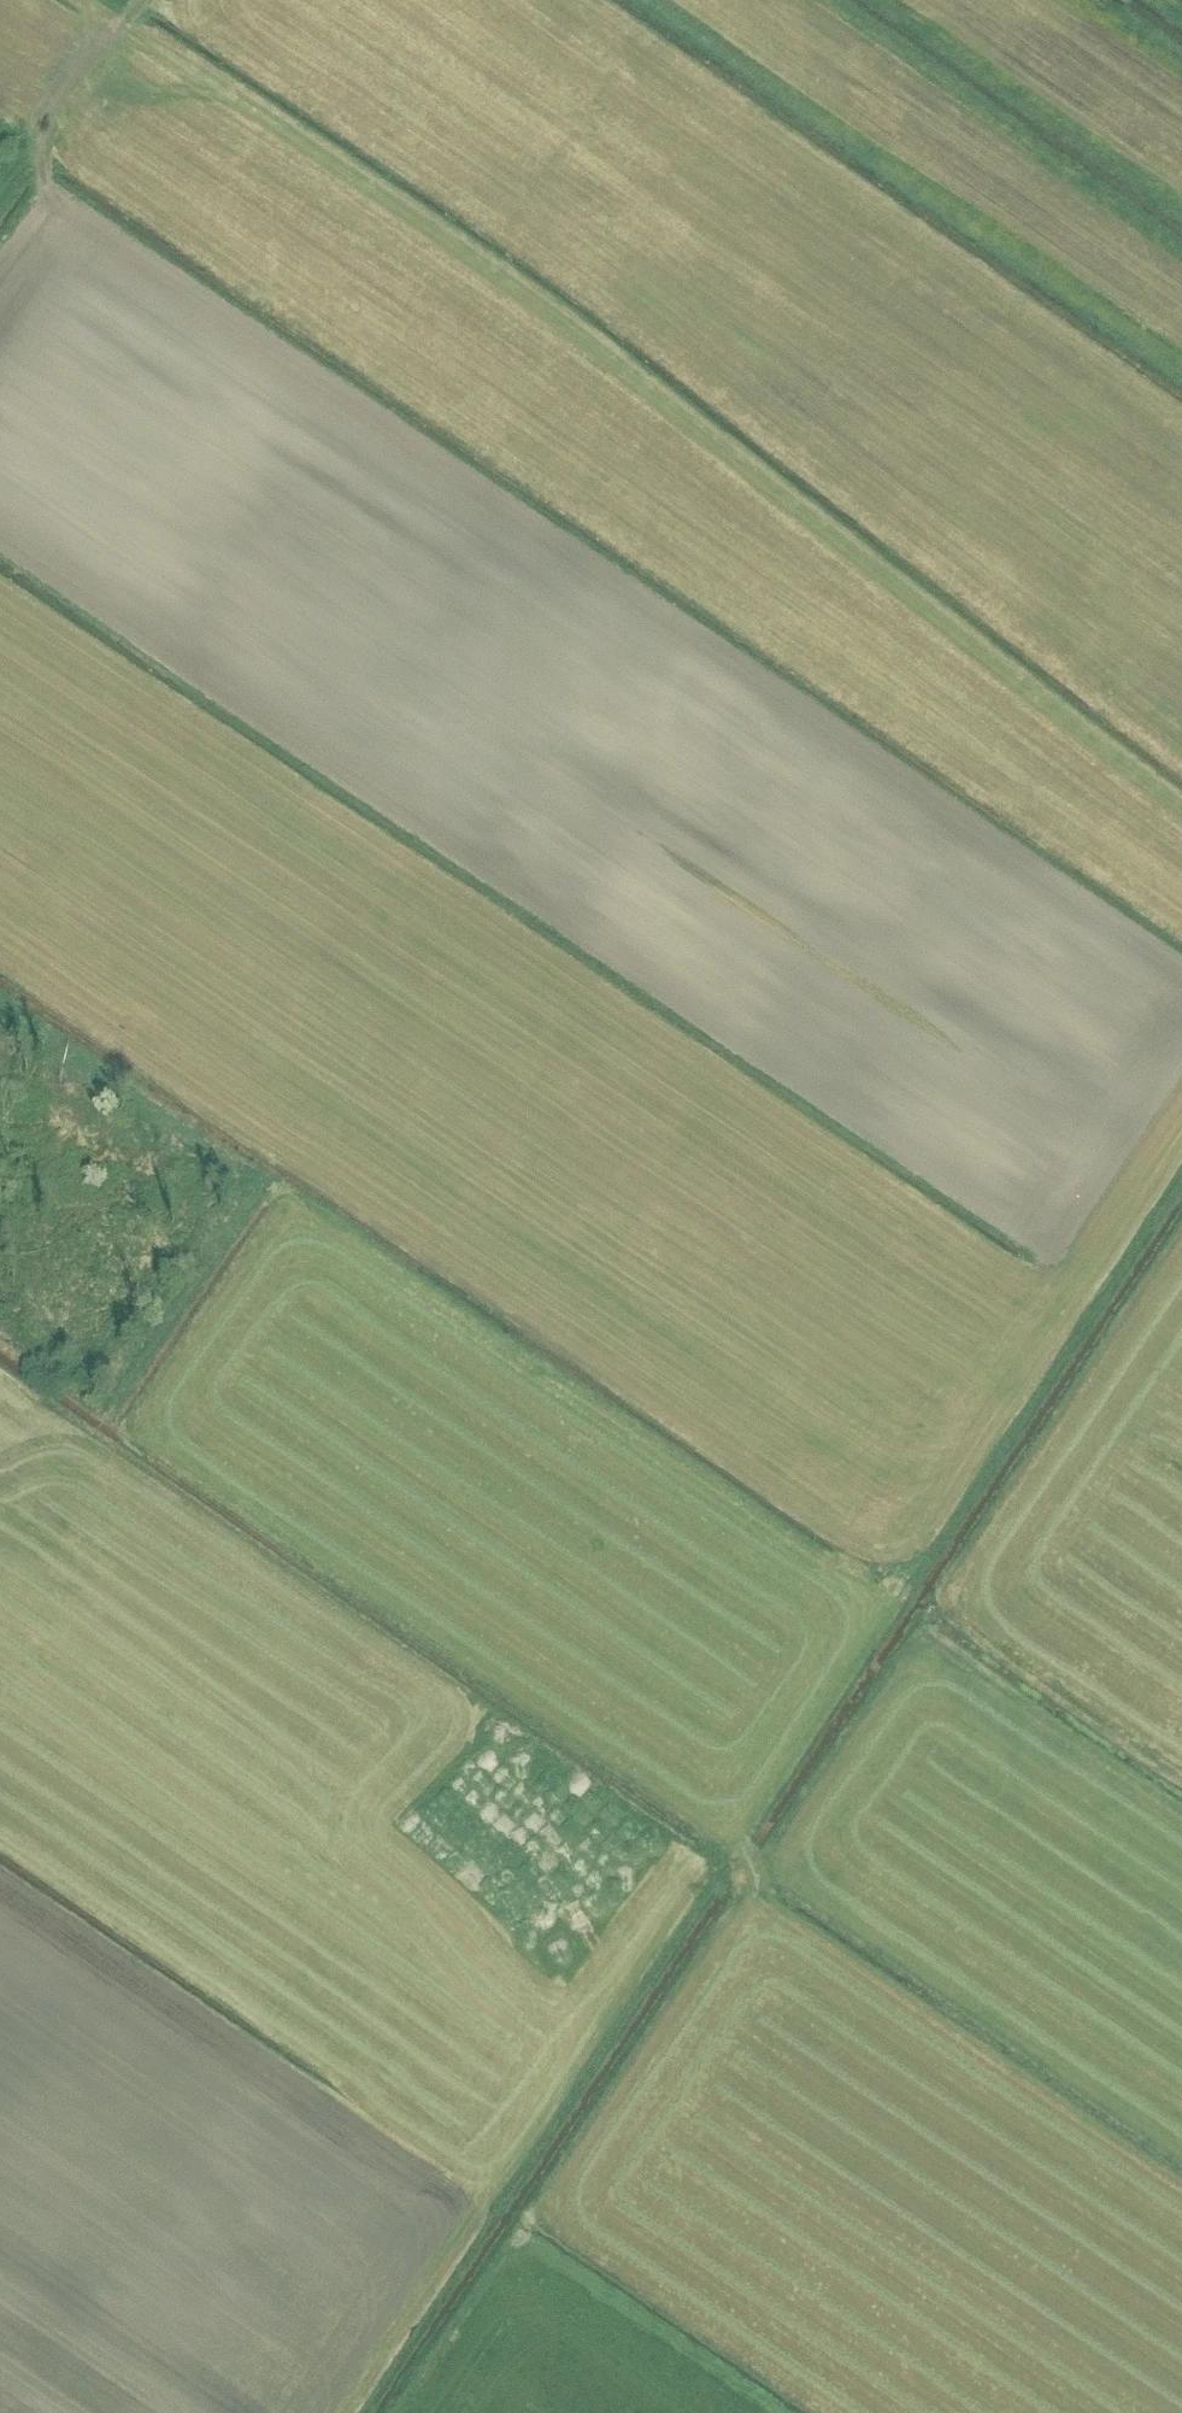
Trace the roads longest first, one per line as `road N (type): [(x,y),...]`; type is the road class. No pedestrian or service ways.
road 1 (track): [(95,0),(428,219),(1181,807)]
road 2 (track): [(117,15),(0,209)]

